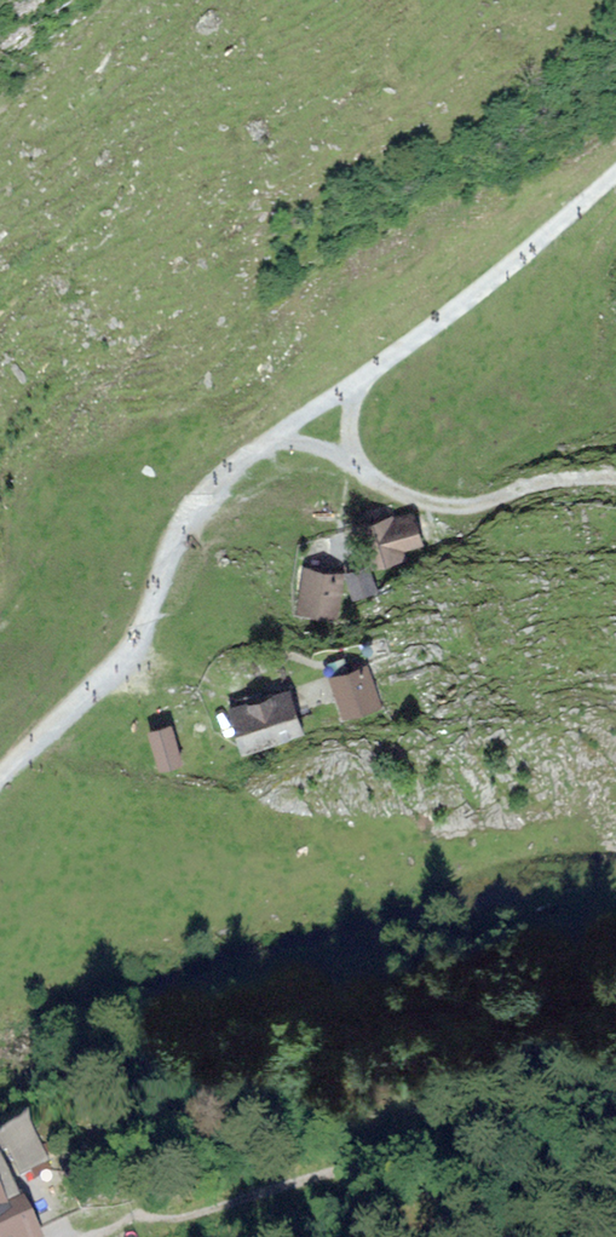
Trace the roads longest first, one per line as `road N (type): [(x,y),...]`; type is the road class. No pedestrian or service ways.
road 1 (track): [(0,783),(125,660),(149,620),(177,528),(217,480),(530,252),(615,175)]
road 2 (track): [(362,379),(348,424),(352,459),(401,501),(491,503),(561,480),(615,479)]
road 3 (track): [(125,660),(219,678),(328,650)]

